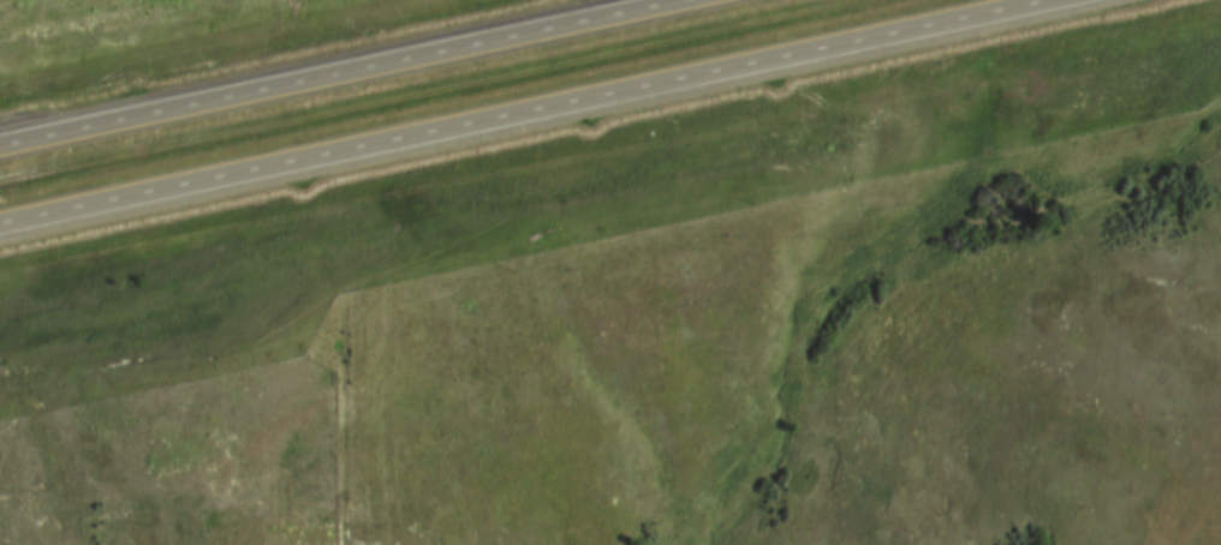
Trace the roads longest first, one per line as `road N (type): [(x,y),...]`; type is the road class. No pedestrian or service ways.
road 1 (motorway): [(0,234),(1073,0)]
road 2 (motorway): [(725,0),(0,154)]

